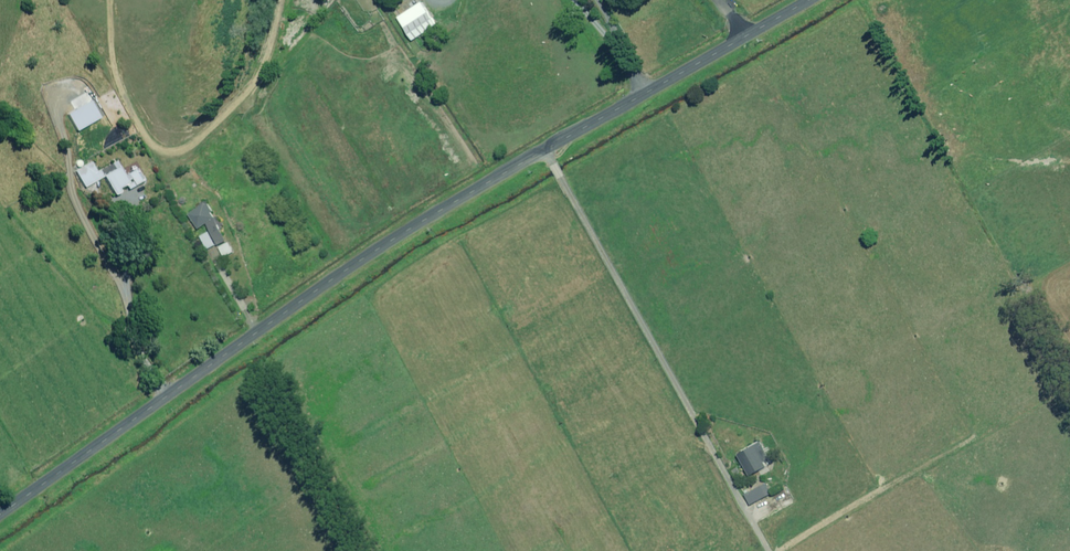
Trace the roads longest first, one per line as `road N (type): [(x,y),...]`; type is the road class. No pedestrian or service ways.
road 1 (unclassified): [(0,515),(406,229),(809,0)]
road 2 (track): [(280,0),(264,63),(187,149),(155,152),(114,72),(111,0)]
road 3 (track): [(782,550),(909,474),(926,476)]

